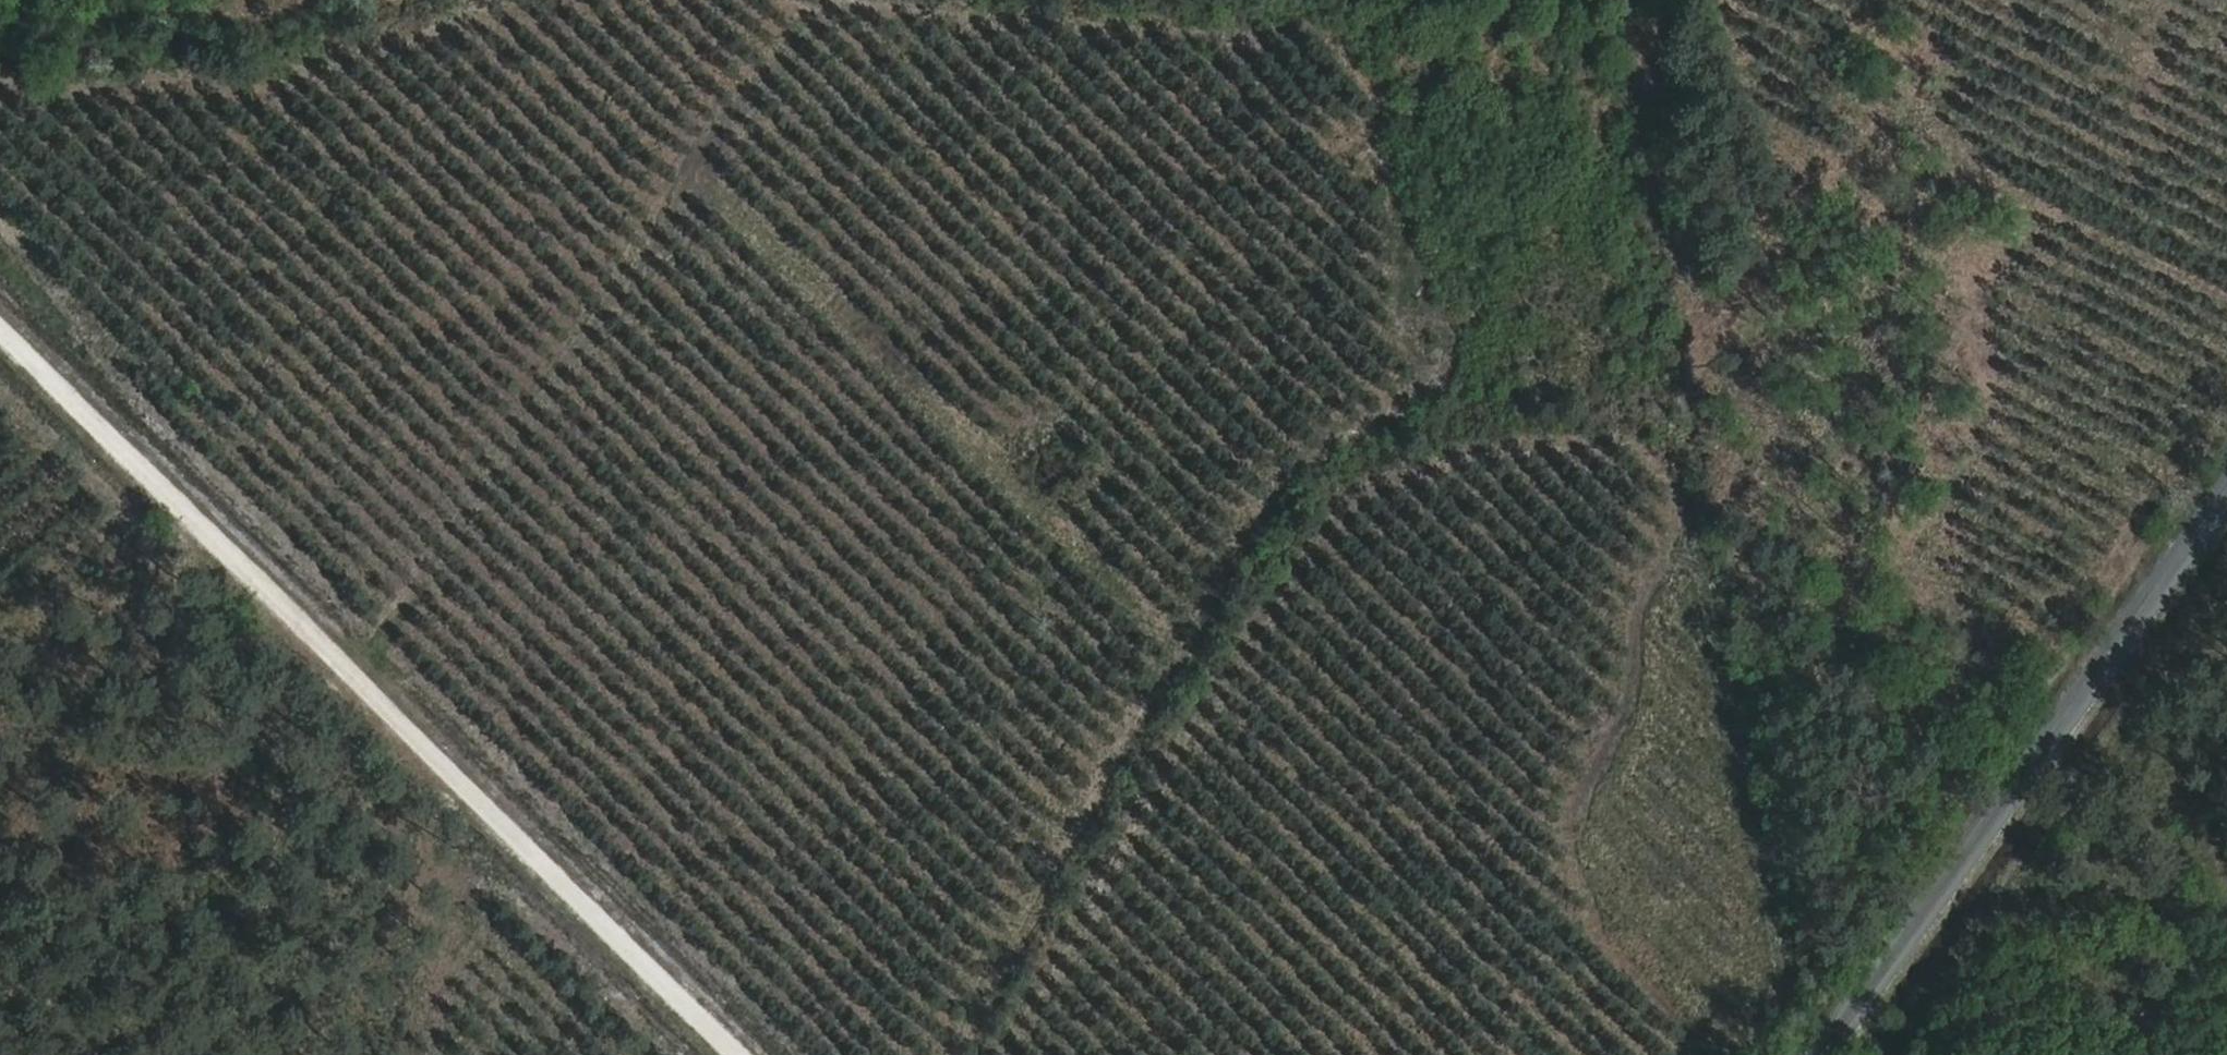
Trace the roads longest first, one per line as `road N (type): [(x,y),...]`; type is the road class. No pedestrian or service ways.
road 1 (track): [(736,1054),(0,329)]
road 2 (unclassified): [(2226,524),(1850,1054)]

